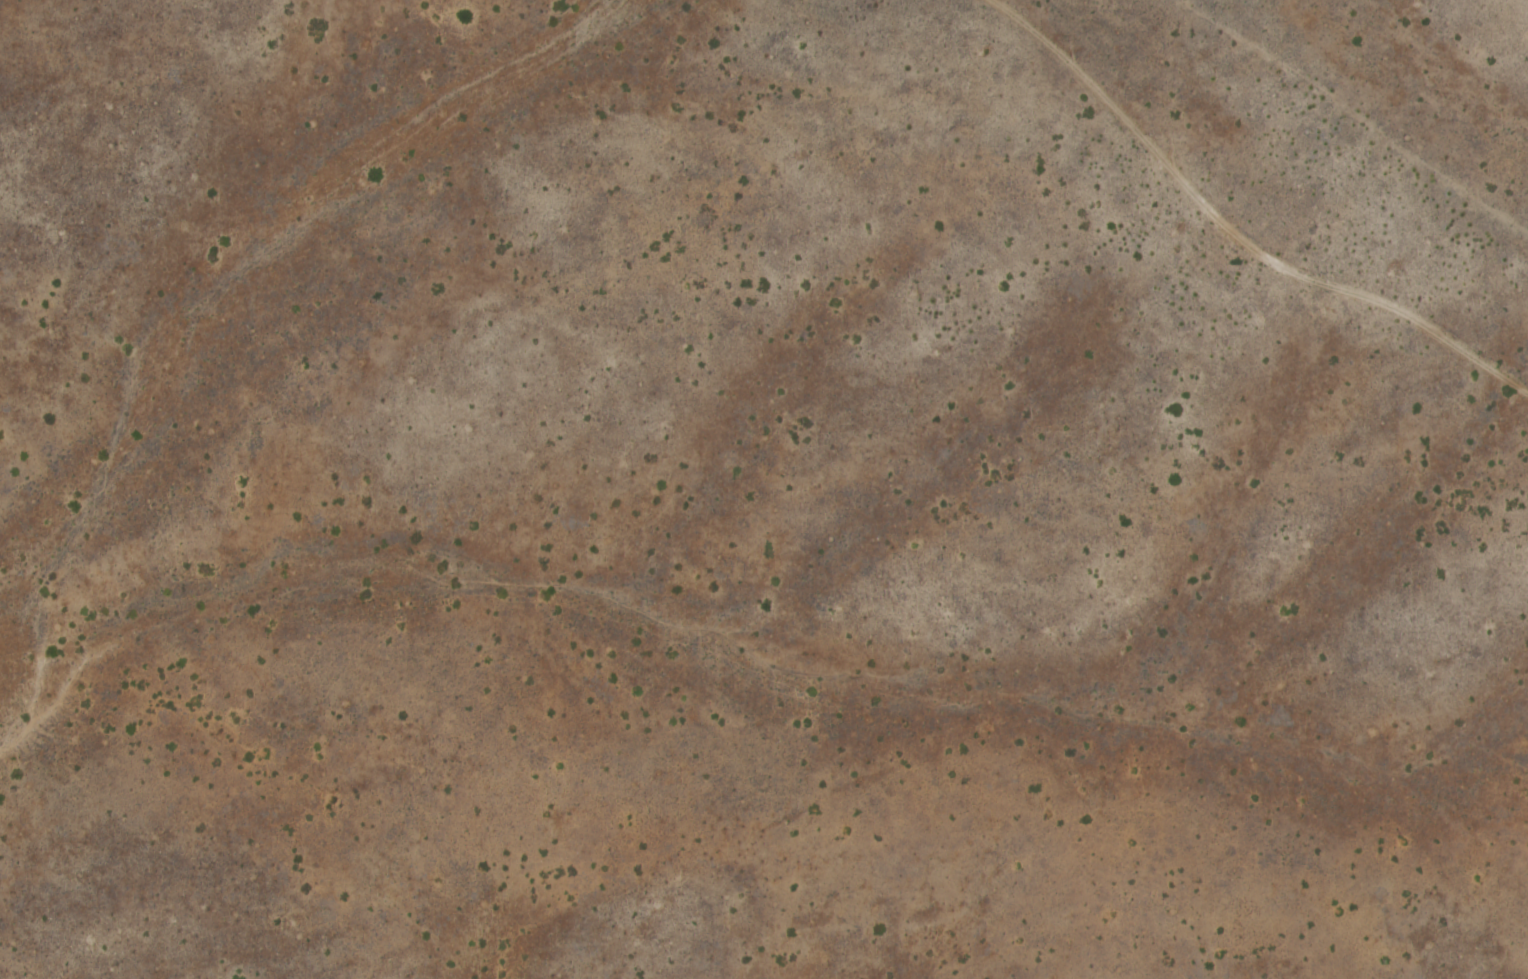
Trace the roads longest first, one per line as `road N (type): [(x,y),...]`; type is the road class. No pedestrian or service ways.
road 1 (residential): [(1527,200),(1211,0)]

